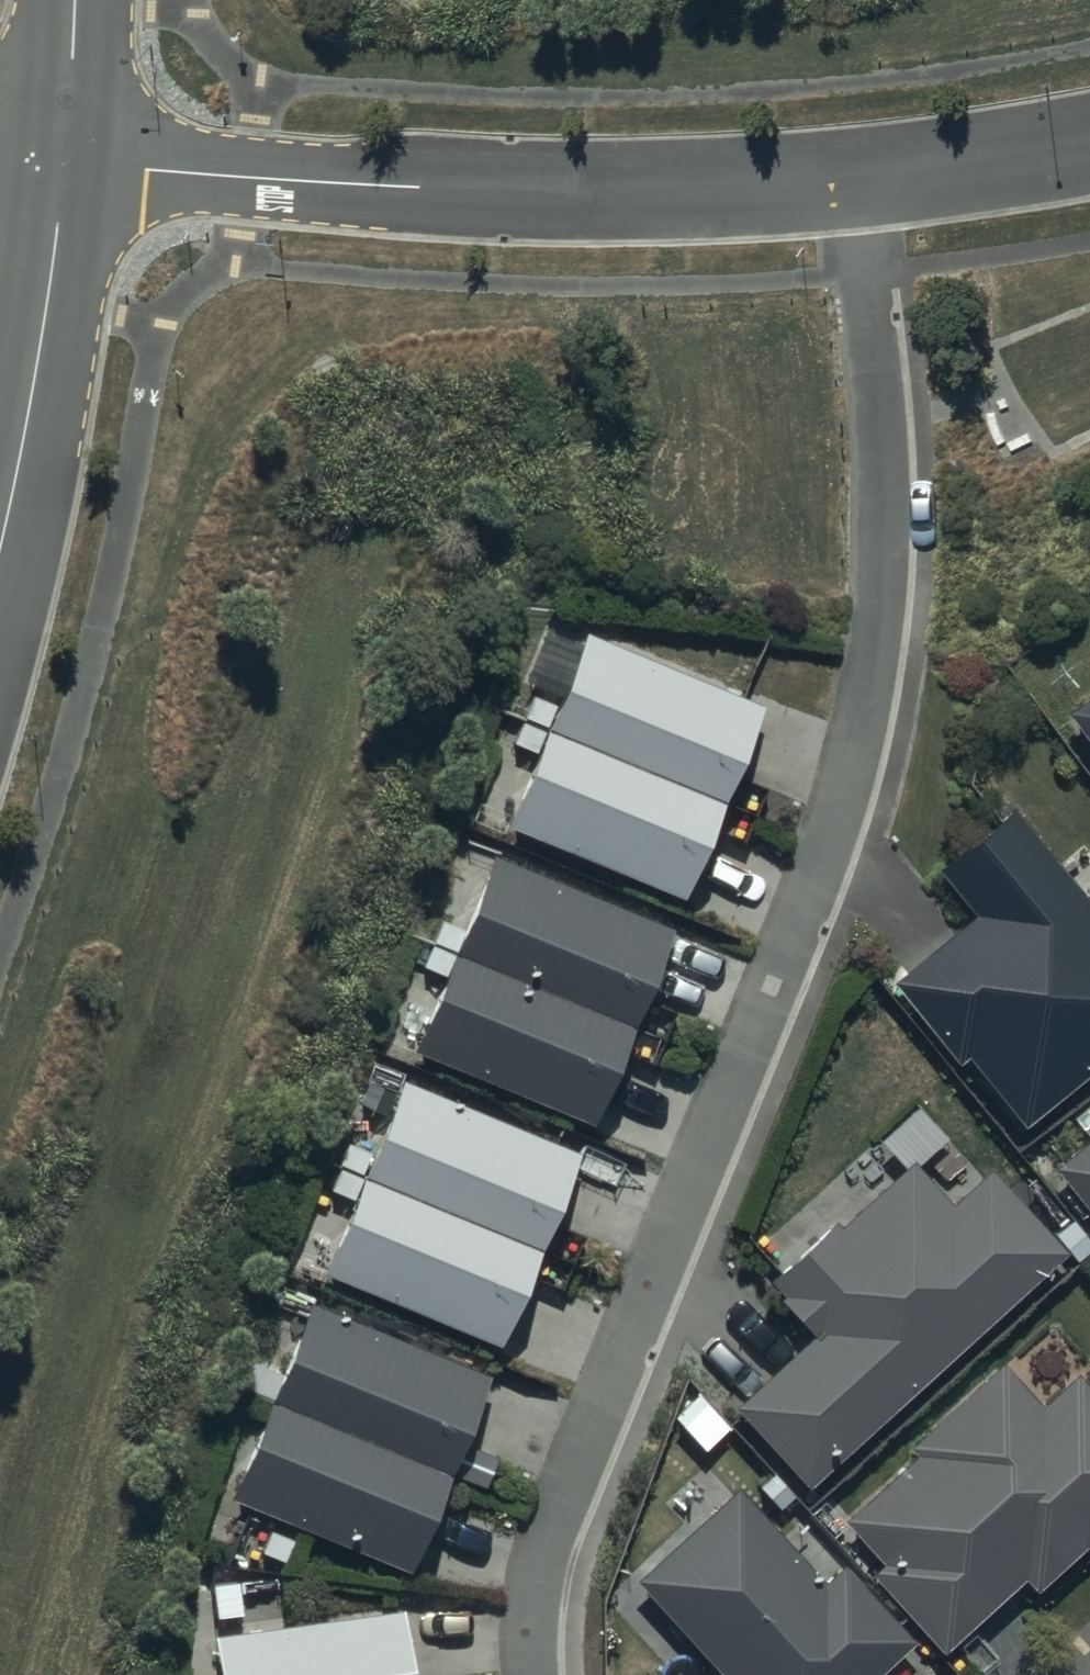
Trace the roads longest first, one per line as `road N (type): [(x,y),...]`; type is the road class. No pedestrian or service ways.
road 1 (residential): [(860,179),(877,301),(887,504),(864,716),(807,907),(547,1537),(534,1590),(534,1674)]
road 2 (residential): [(67,148),(325,186),(537,193),(860,179)]
road 3 (residential): [(67,148),(0,539)]
road 4 (residential): [(860,179),(1089,147)]
road 5 (residential): [(77,0),(67,148)]

